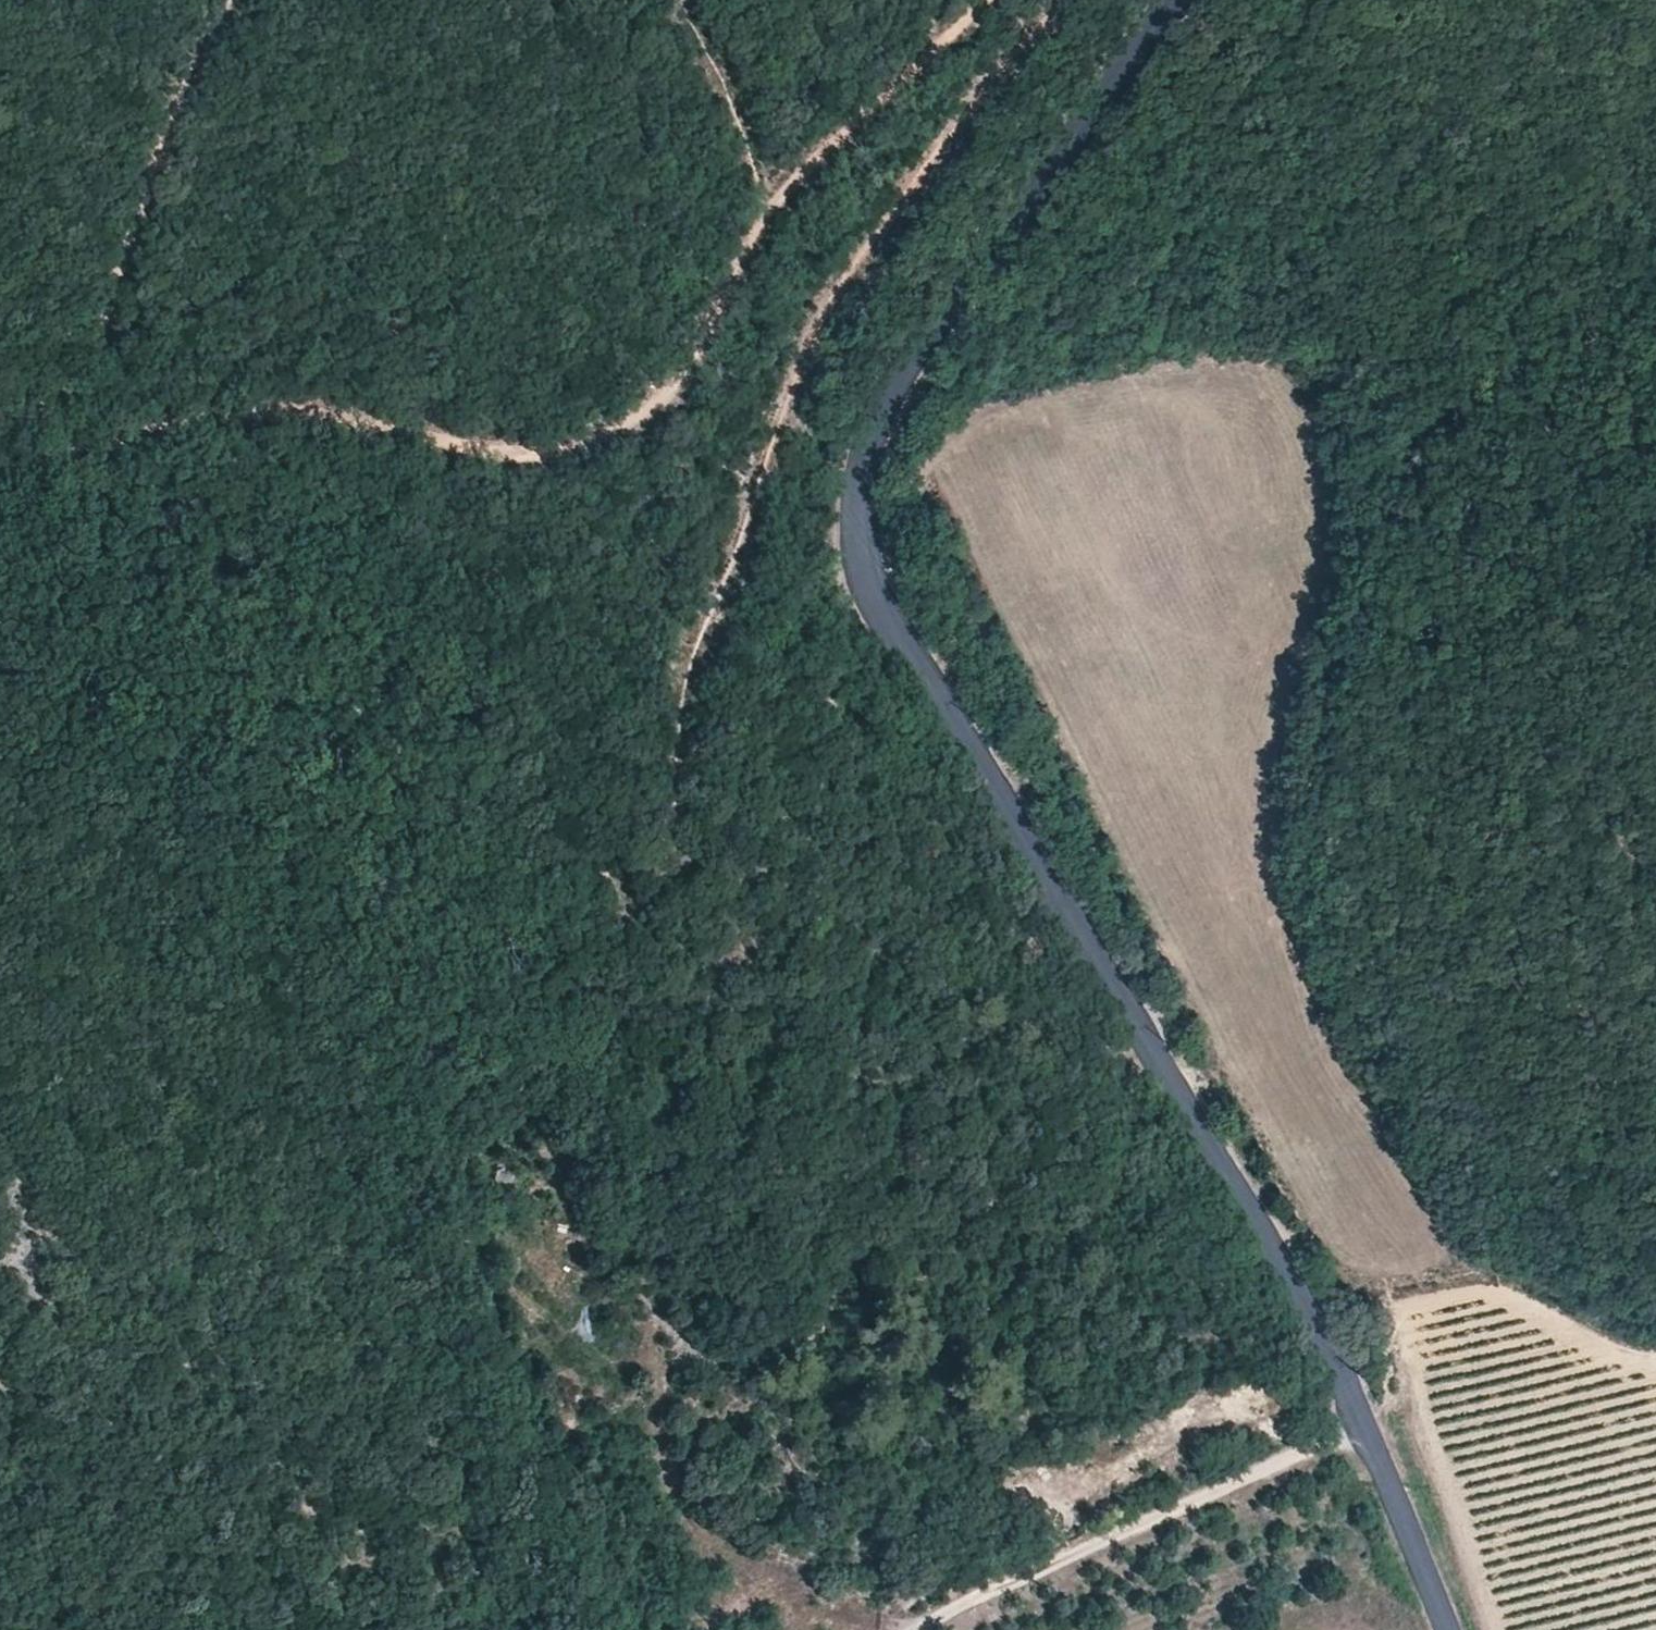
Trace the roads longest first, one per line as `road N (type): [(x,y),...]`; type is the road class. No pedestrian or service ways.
road 1 (tertiary): [(1177,0),(874,411),(860,477),(861,538),(894,622),(1332,1356),(1447,1629)]
road 2 (track): [(0,471),(67,450),(291,413),(467,439),(553,439),(638,408),(672,383),(715,321),(760,228),(847,125),(982,0)]

